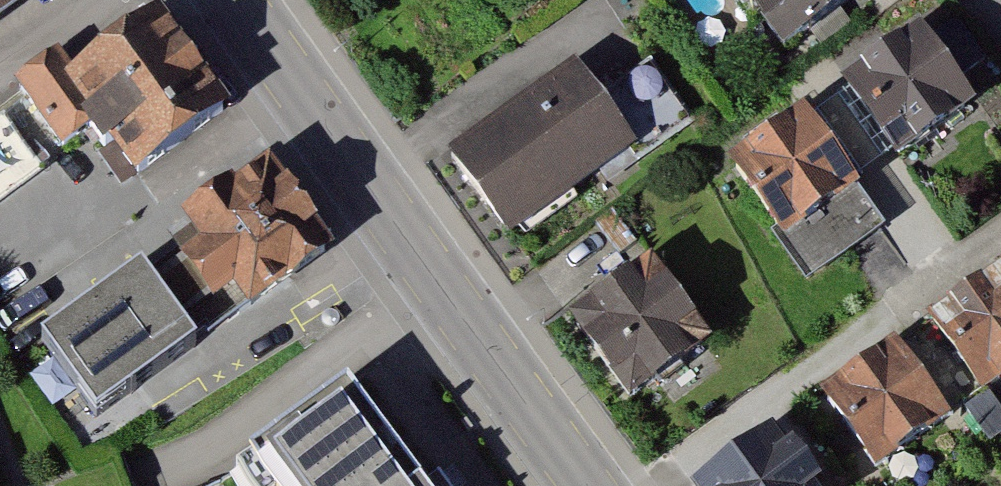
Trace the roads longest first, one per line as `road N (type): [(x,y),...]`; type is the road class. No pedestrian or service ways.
road 1 (secondary): [(243,0),(595,485)]

